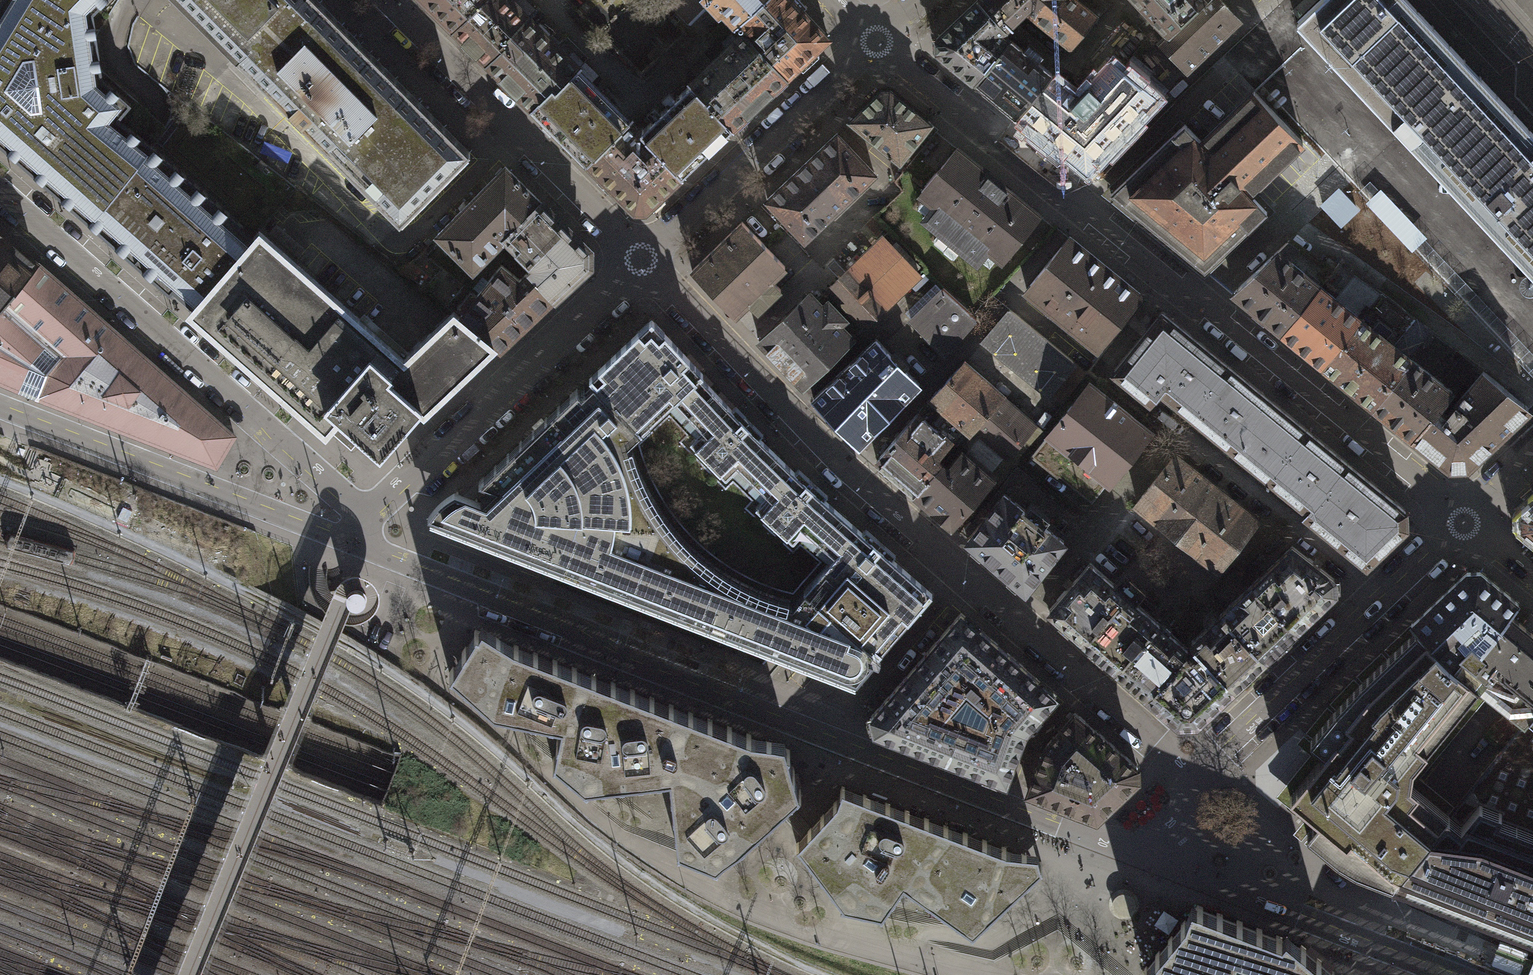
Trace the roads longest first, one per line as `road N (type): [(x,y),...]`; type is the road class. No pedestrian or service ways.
road 1 (residential): [(1464,522),(871,40)]
road 2 (residential): [(351,546),(562,628),(614,663),(1057,829)]
road 3 (residential): [(637,261),(831,456),(1163,743)]
road 4 (residential): [(364,510),(0,191)]
road 5 (residential): [(0,409),(351,546)]
road 6 (residential): [(637,261),(364,510)]
road 7 (residential): [(376,0),(637,261)]
road 8 (residential): [(1217,752),(1464,522)]
road 9 (residential): [(871,40),(637,261)]
road 10 (residential): [(1139,859),(1295,916)]
road 11 (residential): [(1295,916),(1447,974)]

